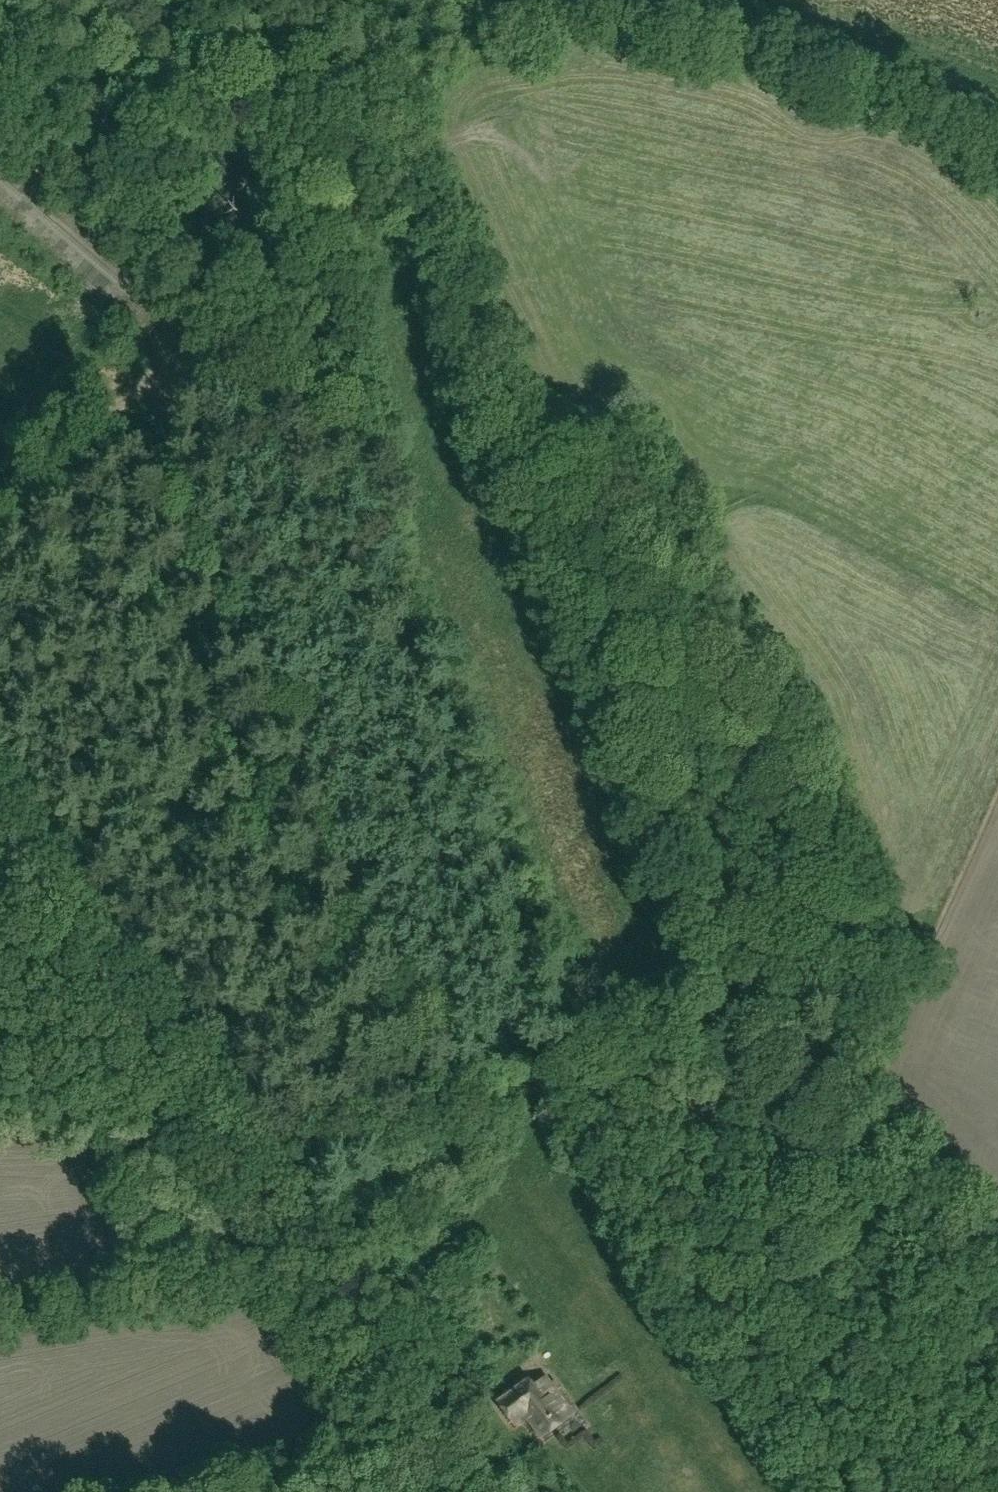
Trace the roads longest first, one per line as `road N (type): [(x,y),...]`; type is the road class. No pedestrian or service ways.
road 1 (unclassified): [(256,1184),(885,941)]
road 2 (unclassified): [(256,1184),(0,835)]
road 3 (unclassified): [(450,1448),(256,1184)]
road 4 (unclassified): [(239,294),(0,91)]
road 5 (unclassified): [(0,489),(239,294)]
road 6 (unclassified): [(239,294),(399,163)]

